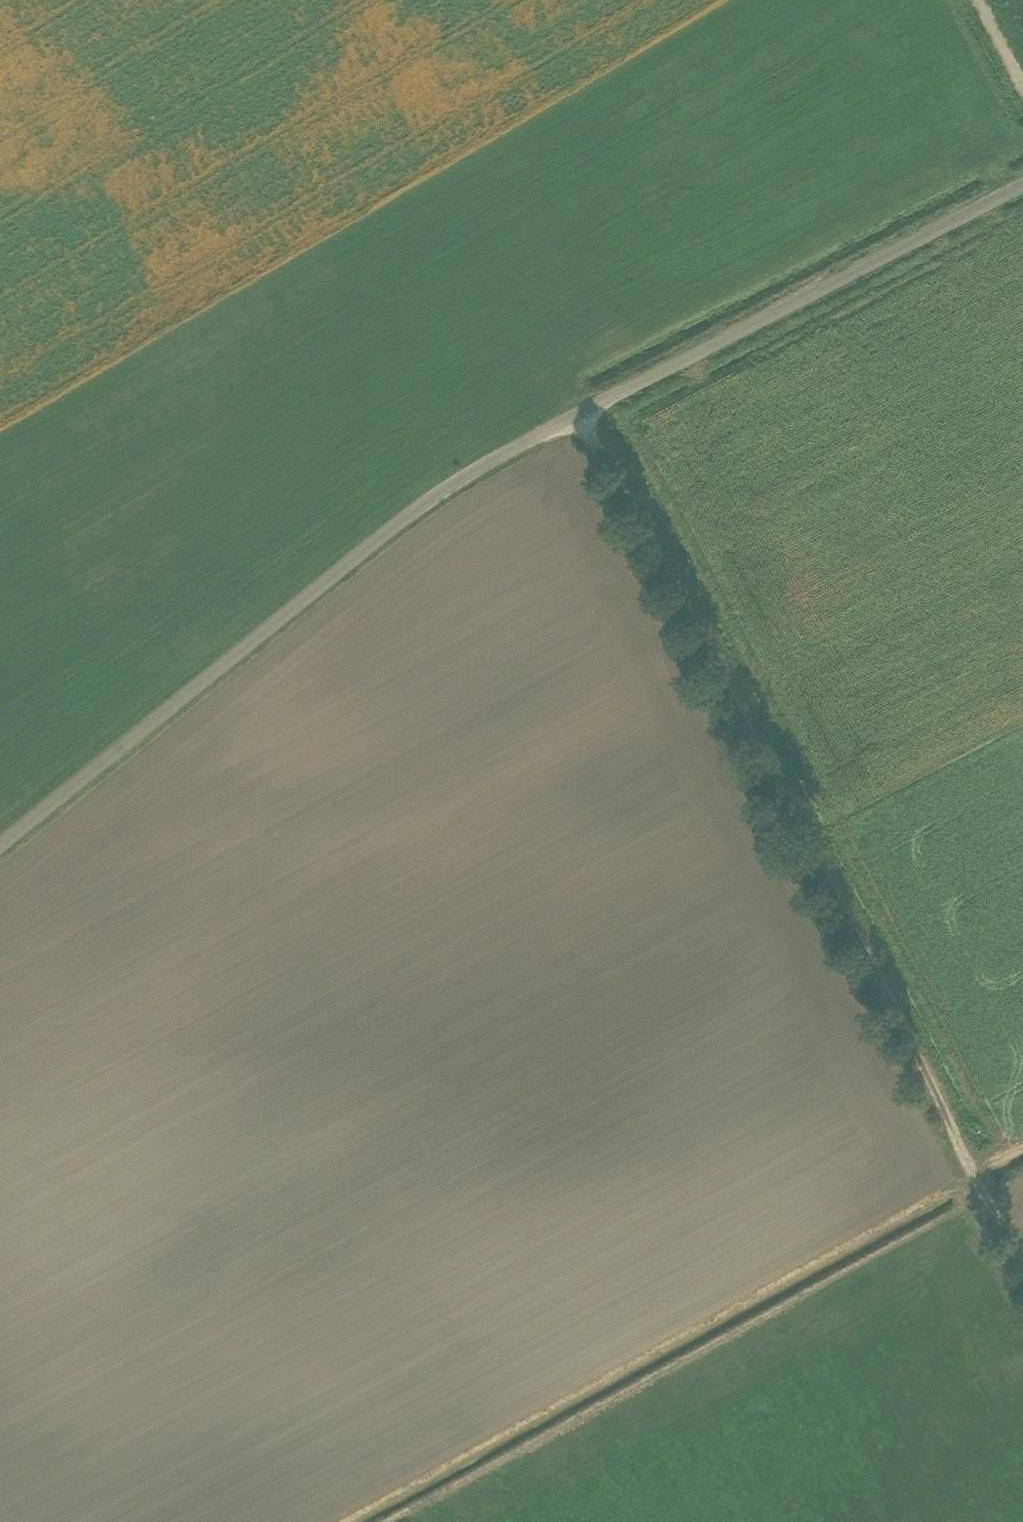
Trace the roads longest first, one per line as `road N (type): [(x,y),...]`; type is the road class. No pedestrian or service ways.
road 1 (unclassified): [(0,841),(467,466),(1022,190)]
road 2 (track): [(1022,1258),(578,413)]

